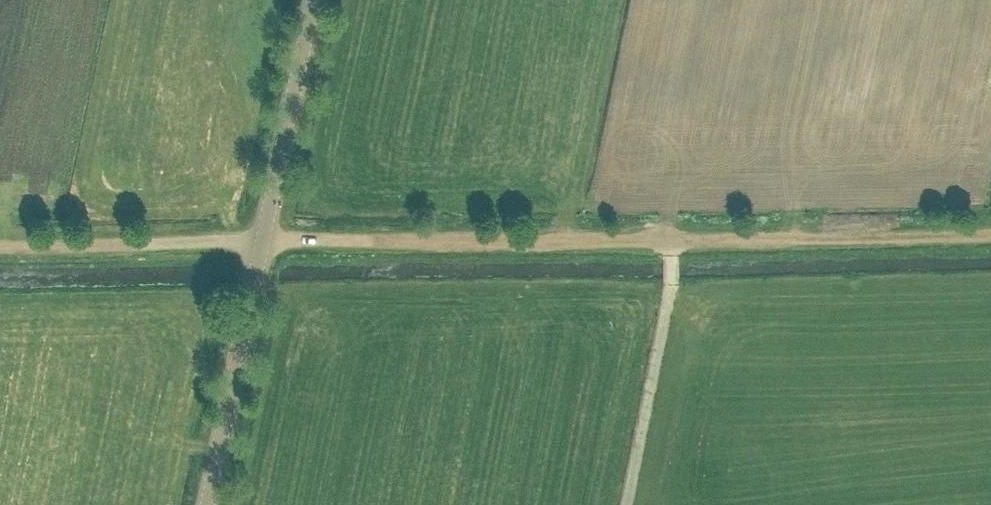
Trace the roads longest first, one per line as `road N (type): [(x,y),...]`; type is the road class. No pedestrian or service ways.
road 1 (track): [(0,245),(990,236)]
road 2 (tertiary): [(207,504),(314,0)]
road 3 (track): [(672,239),(670,285),(626,504)]

